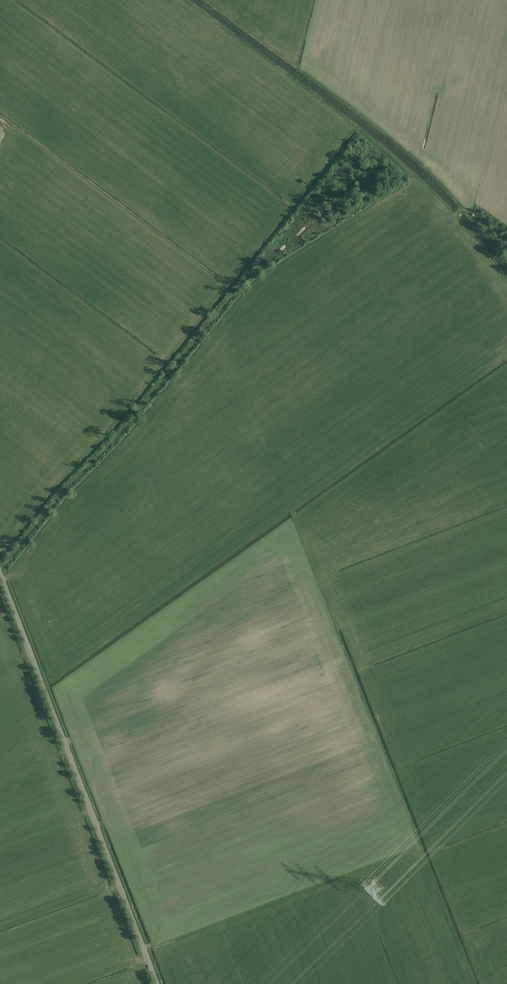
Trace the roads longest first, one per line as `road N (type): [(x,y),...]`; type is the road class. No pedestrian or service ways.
road 1 (tertiary): [(157,983),(0,574)]

